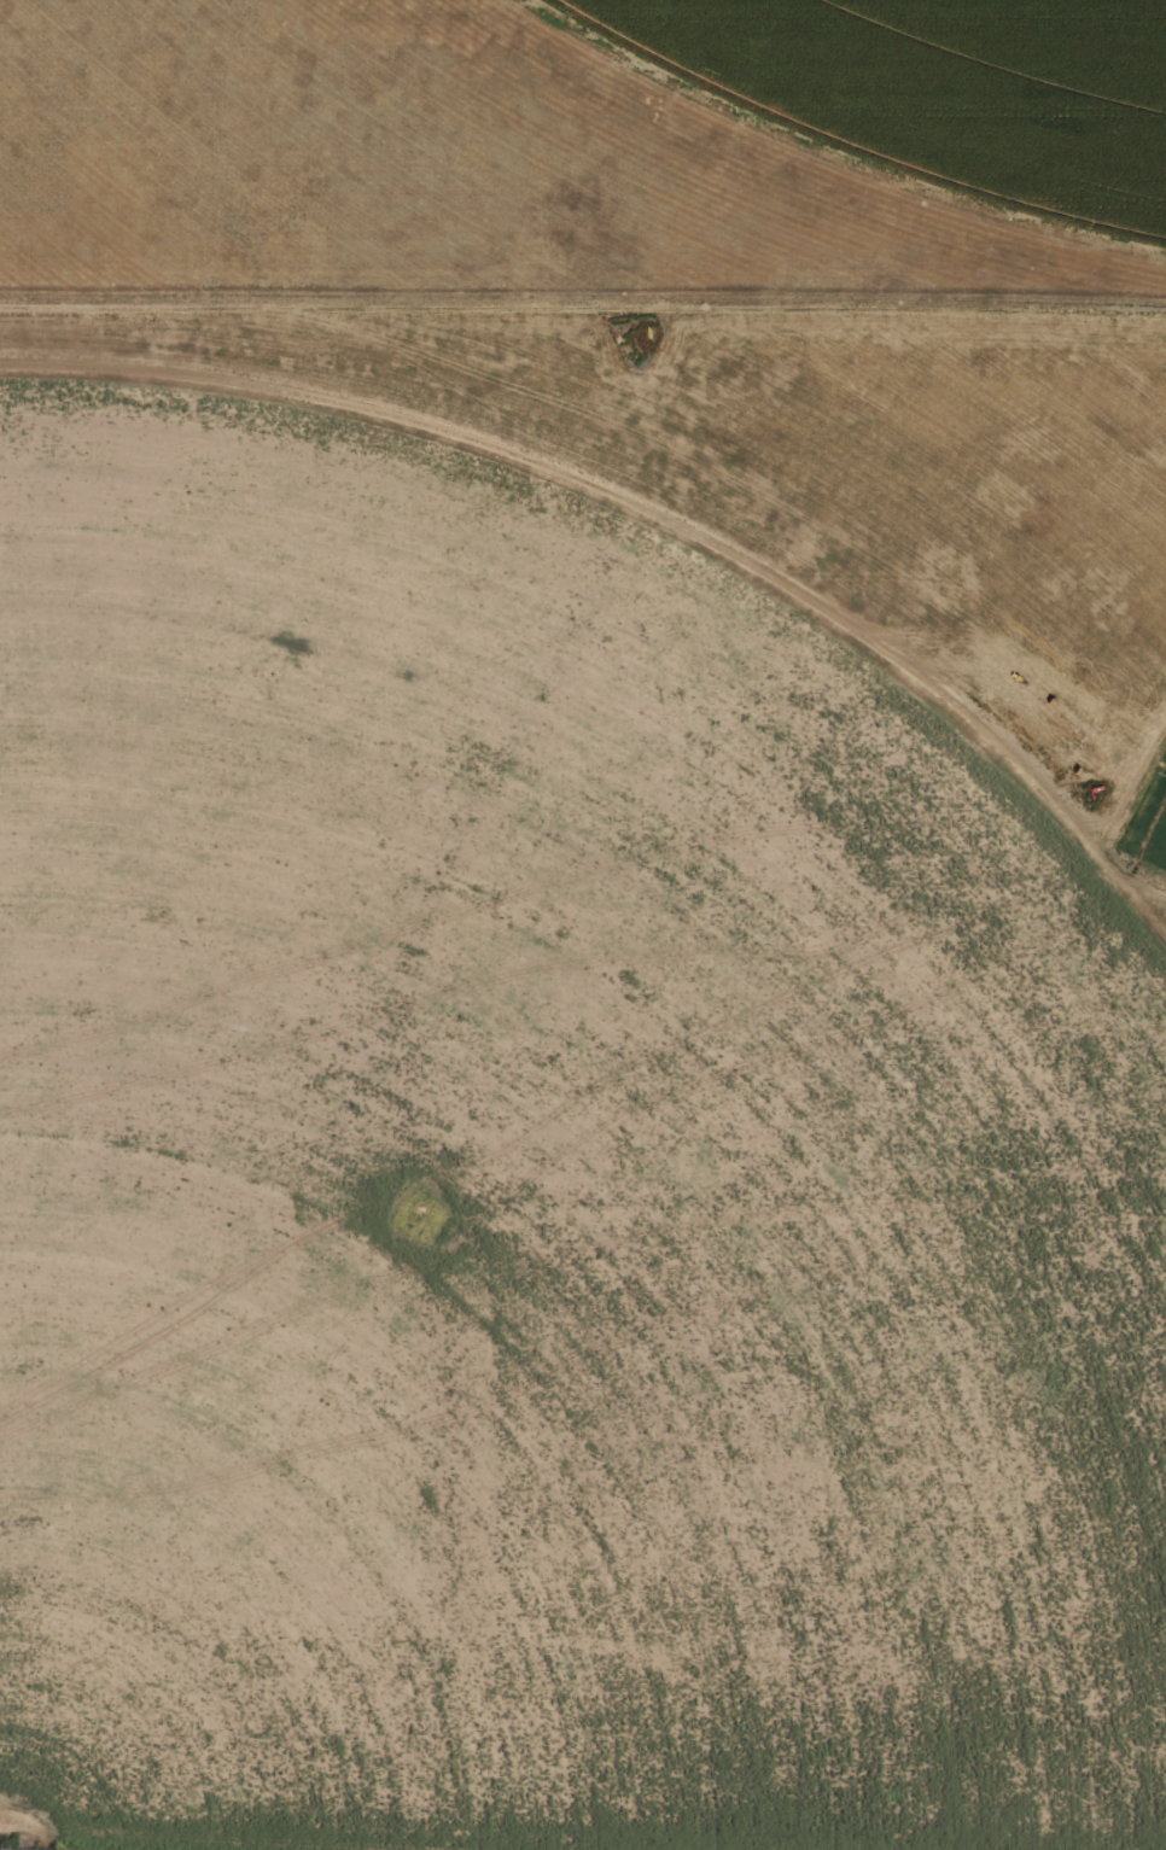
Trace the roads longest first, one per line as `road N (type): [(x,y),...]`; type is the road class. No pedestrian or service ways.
road 1 (residential): [(0,343),(1165,334)]

